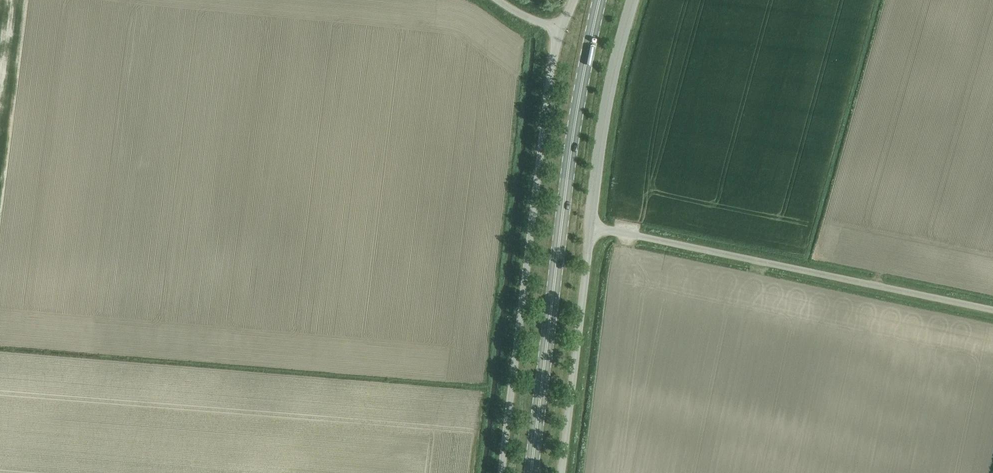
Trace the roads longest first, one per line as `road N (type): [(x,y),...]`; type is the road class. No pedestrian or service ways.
road 1 (primary): [(531,472),(571,150),(600,0)]
road 2 (unclassified): [(558,30),(502,472)]
road 3 (unclassified): [(992,311),(590,226)]
road 4 (unclassified): [(590,226),(561,472)]
road 5 (unclassified): [(590,226),(633,0)]

